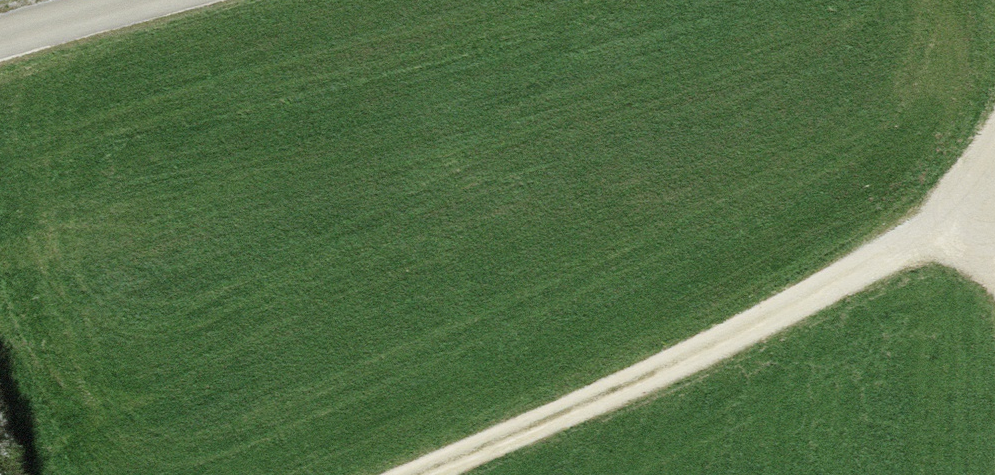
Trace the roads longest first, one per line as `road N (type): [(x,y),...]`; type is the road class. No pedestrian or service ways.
road 1 (motorway): [(0,421),(316,310),(768,120),(994,2)]
road 2 (motorway): [(637,0),(0,254)]
road 3 (track): [(994,200),(605,395),(419,474)]

